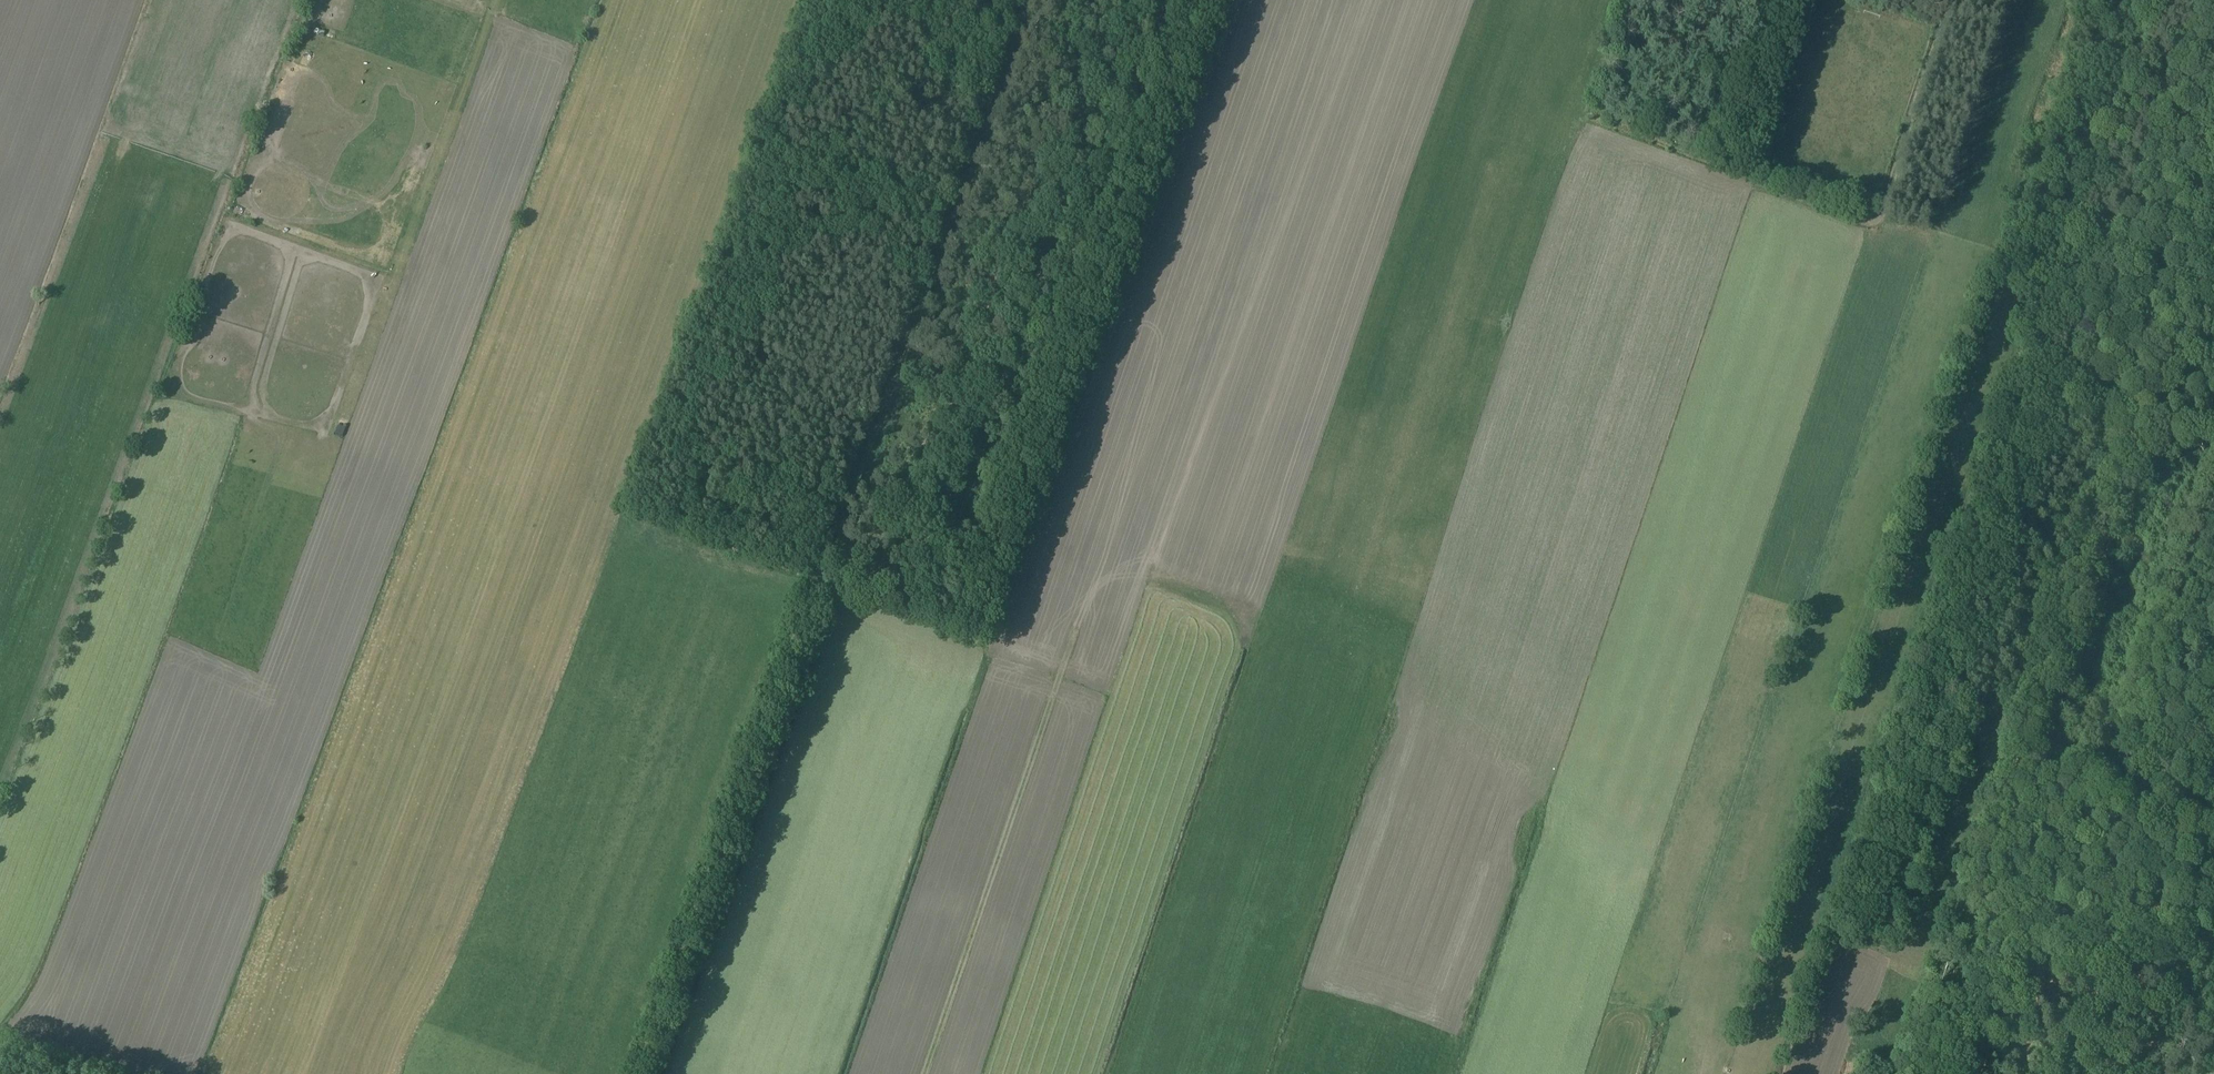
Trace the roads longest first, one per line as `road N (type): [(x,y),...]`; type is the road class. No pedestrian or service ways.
road 1 (track): [(2213,203),(1973,941)]
road 2 (track): [(824,579),(1035,0)]
road 3 (track): [(1973,941),(1930,1073)]

